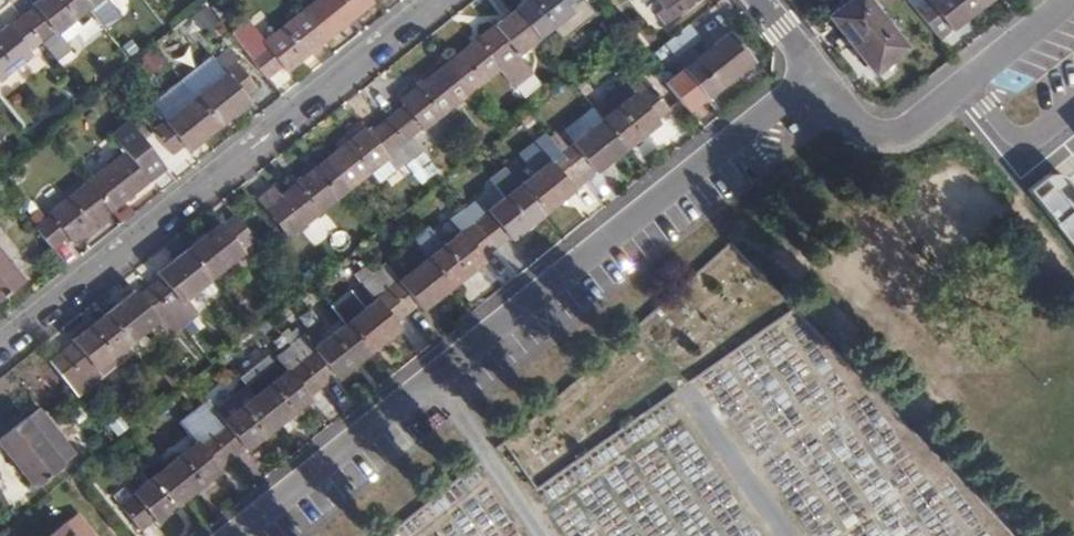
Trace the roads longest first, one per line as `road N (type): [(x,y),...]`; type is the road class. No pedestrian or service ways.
road 1 (residential): [(233,535),(815,76)]
road 2 (residential): [(0,352),(442,0)]
road 3 (residential): [(815,76),(850,118),(891,125),(1060,0)]

